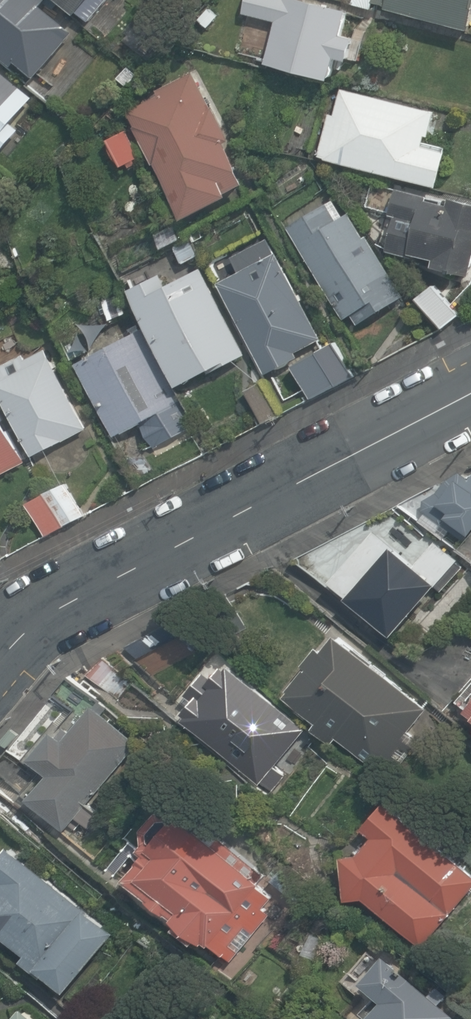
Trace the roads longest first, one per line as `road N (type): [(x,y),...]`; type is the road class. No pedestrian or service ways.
road 1 (tertiary): [(0,661),(72,597),(470,388)]

